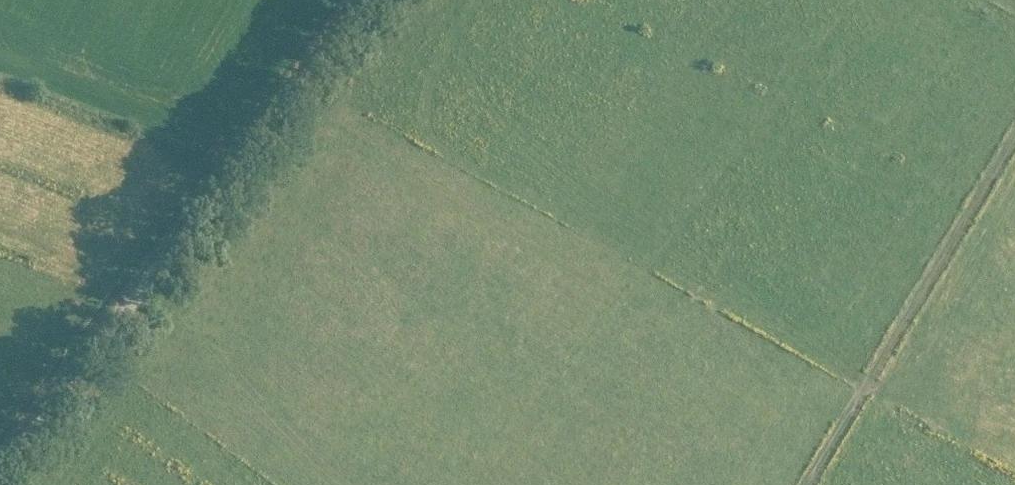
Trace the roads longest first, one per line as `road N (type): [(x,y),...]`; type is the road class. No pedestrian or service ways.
road 1 (unclassified): [(0,472),(364,0)]

